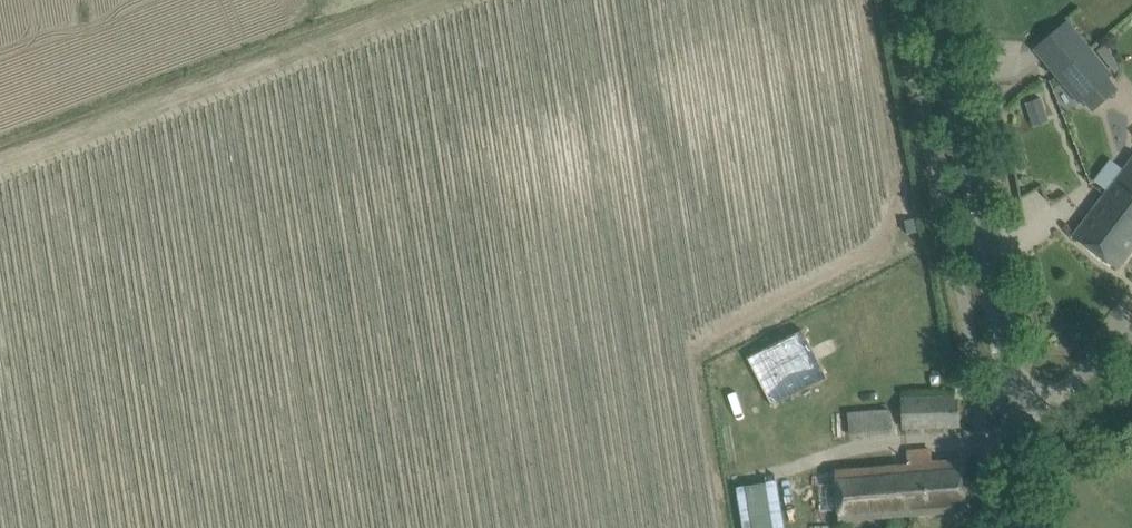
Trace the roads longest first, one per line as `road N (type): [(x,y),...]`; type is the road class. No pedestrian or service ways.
road 1 (tertiary): [(1019,401),(940,0)]
road 2 (unclassified): [(1131,303),(1065,390),(1019,401)]
road 3 (tertiary): [(1022,527),(1019,401)]

